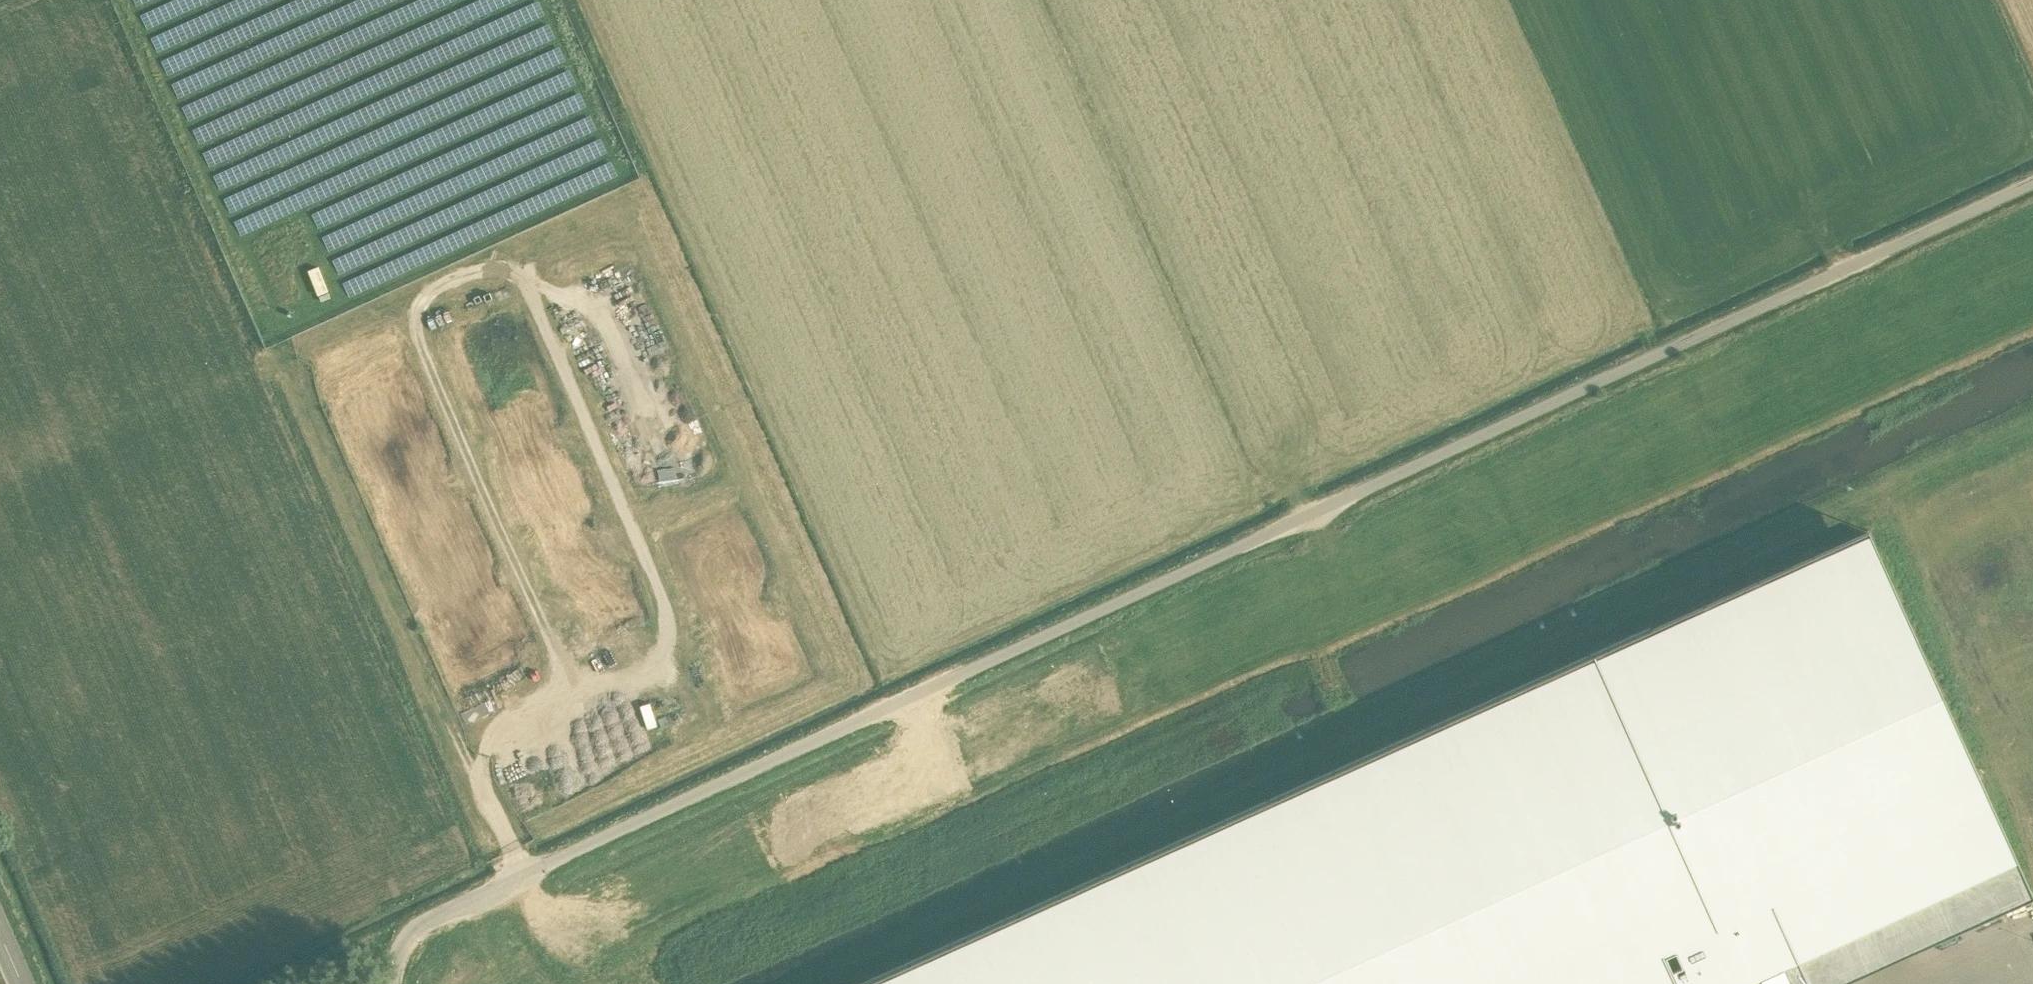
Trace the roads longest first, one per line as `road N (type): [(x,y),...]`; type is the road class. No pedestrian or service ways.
road 1 (unclassified): [(388,983),(400,945),(432,914),(2032,178)]

